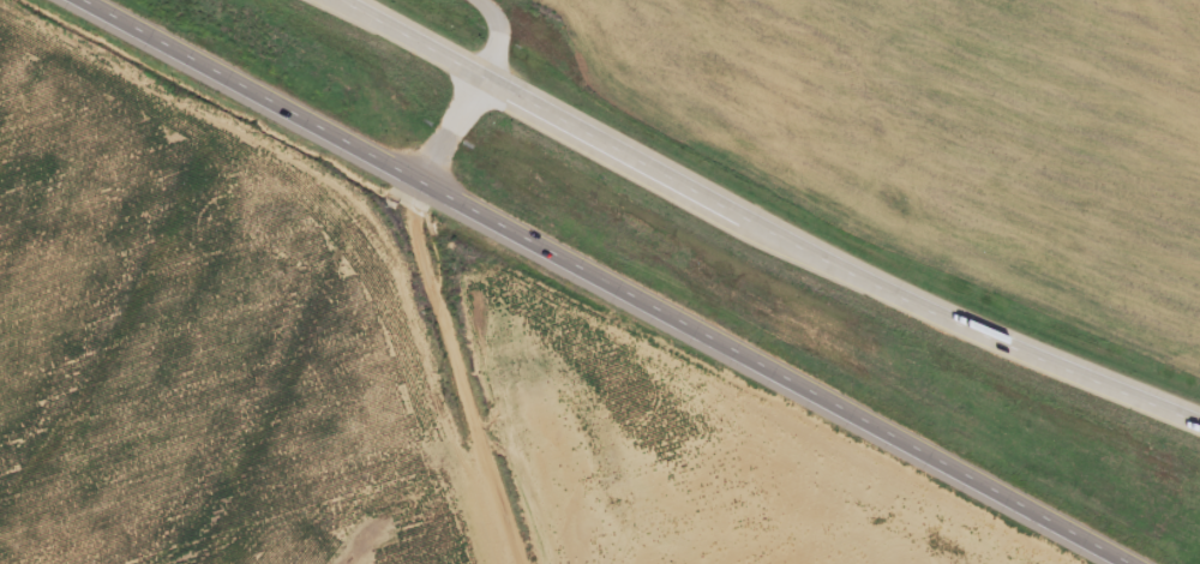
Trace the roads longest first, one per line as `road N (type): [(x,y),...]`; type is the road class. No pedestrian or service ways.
road 1 (trunk): [(77,0),(1126,563)]
road 2 (trunk): [(1199,419),(809,256),(327,0)]
road 3 (residential): [(516,563),(415,230),(416,182),(482,84)]

